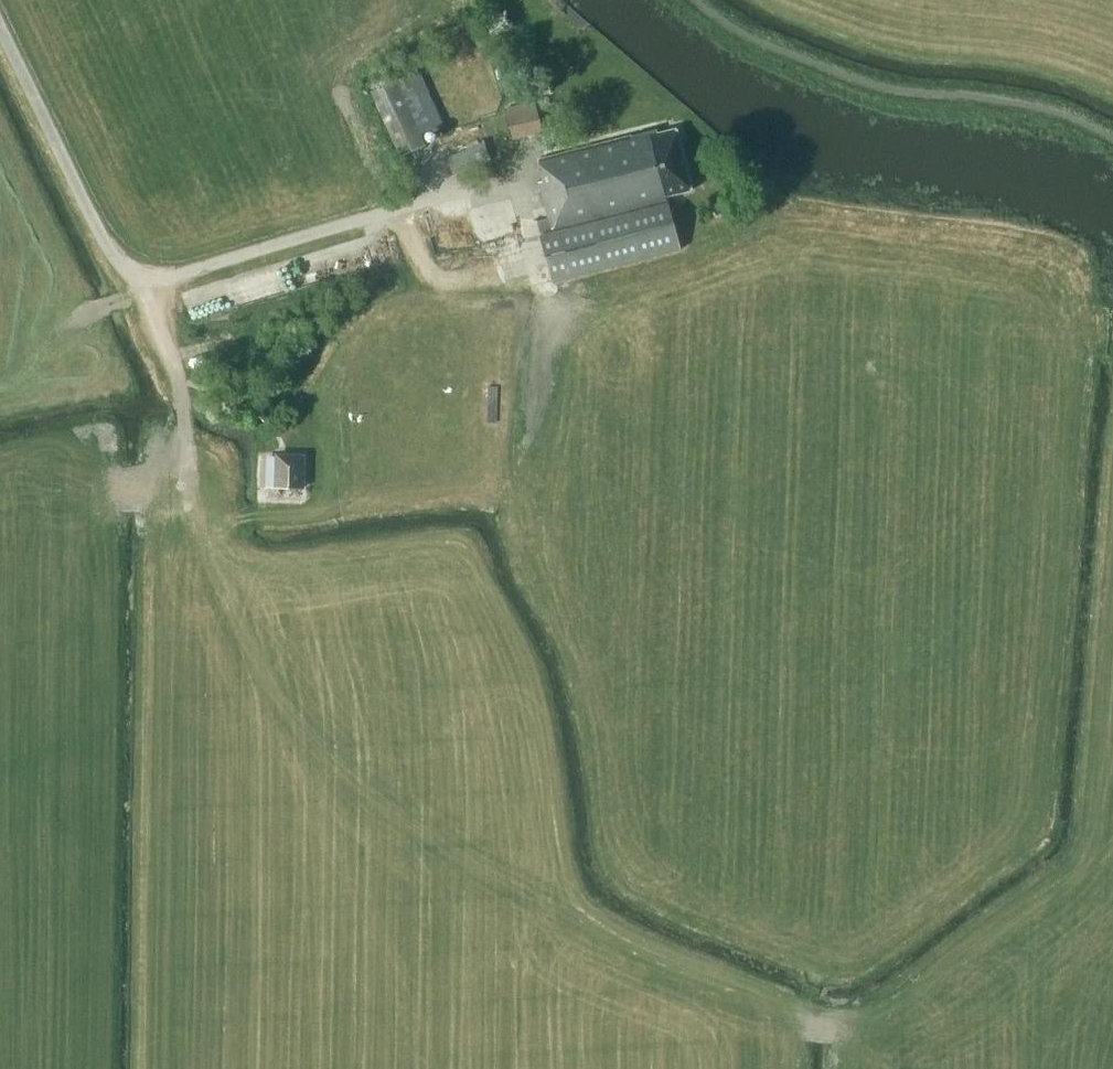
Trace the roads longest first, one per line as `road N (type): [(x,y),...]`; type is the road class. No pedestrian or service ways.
road 1 (track): [(185,447),(178,378),(143,276)]

